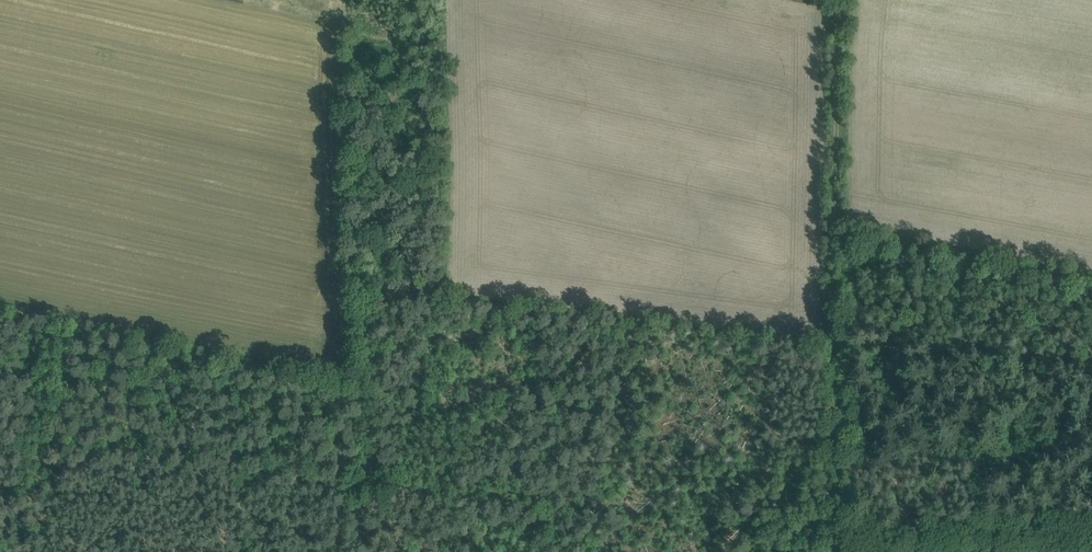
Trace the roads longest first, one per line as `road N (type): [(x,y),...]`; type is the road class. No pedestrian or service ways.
road 1 (track): [(831,536),(840,0)]

